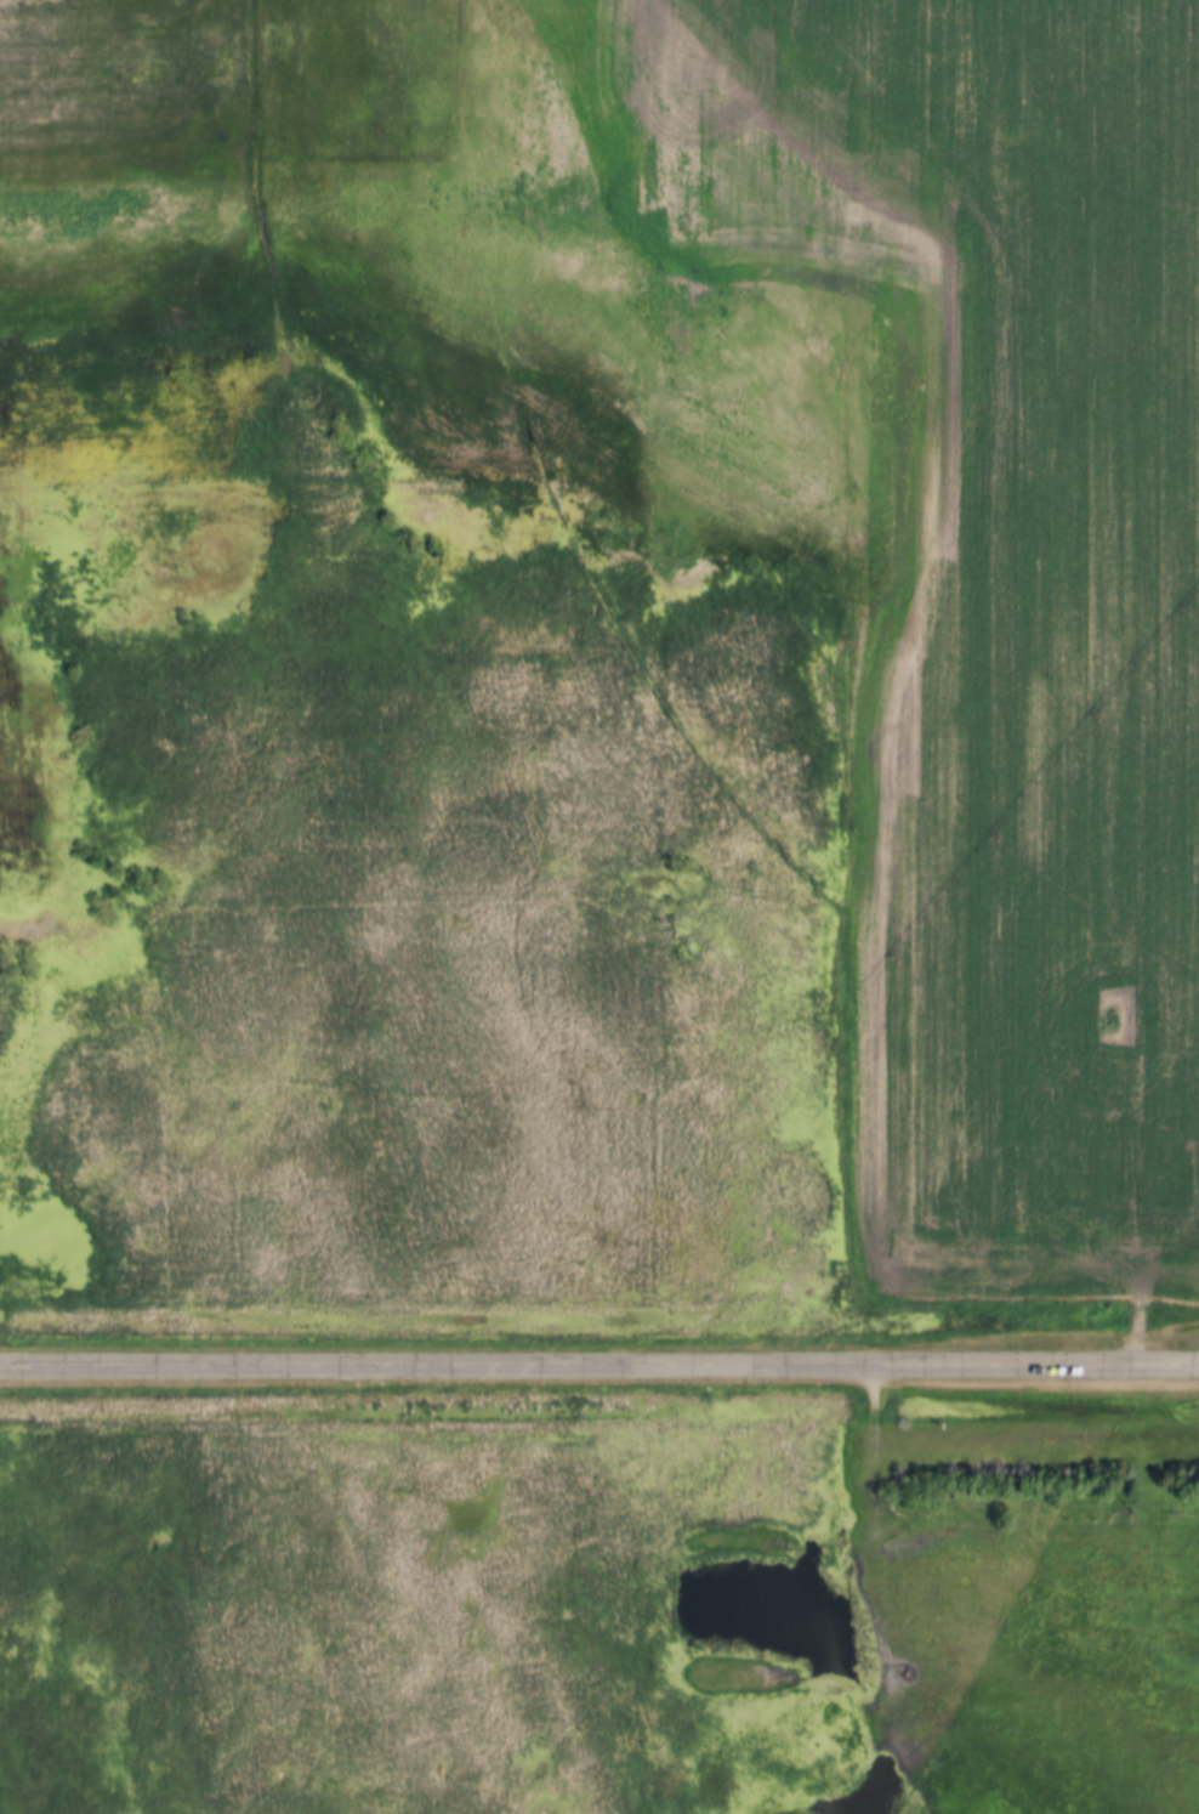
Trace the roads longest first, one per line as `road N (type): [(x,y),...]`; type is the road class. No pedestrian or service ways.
road 1 (tertiary): [(1198,1369),(0,1371)]

